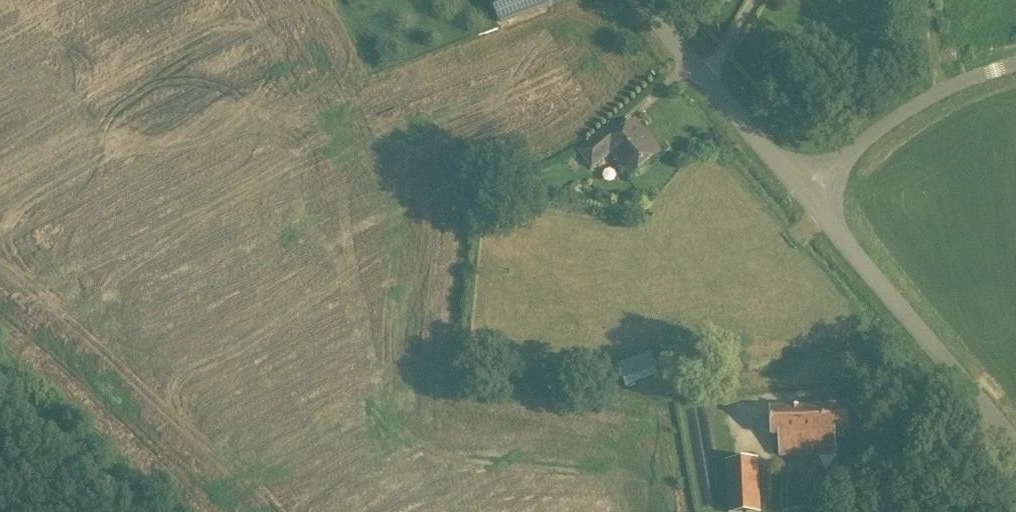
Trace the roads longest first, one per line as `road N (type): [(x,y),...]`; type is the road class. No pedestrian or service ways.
road 1 (unclassified): [(1015,443),(807,198)]
road 2 (unclassified): [(807,198),(640,0)]
road 3 (unclassified): [(807,198),(898,123),(977,77),(1015,67)]
road 4 (track): [(111,511),(0,405)]

